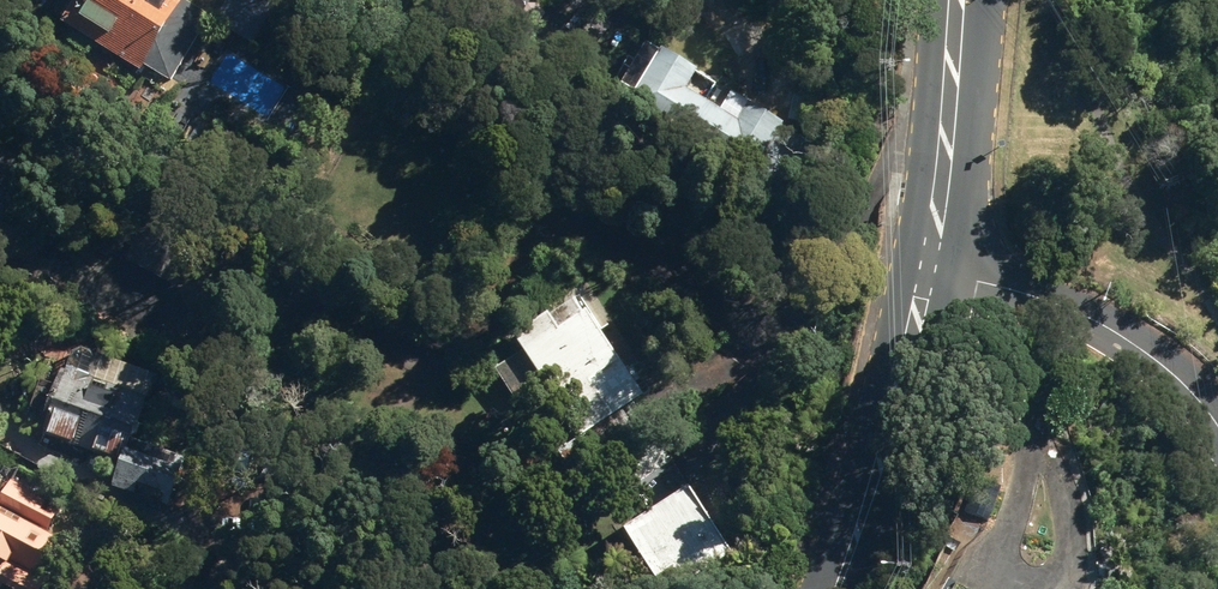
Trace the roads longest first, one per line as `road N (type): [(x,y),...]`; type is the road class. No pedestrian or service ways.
road 1 (residential): [(1217,430),(1138,338),(1091,313),(927,264)]
road 2 (secondary): [(835,588),(889,425),(927,264)]
road 3 (secondary): [(927,264),(952,170),(965,0)]

